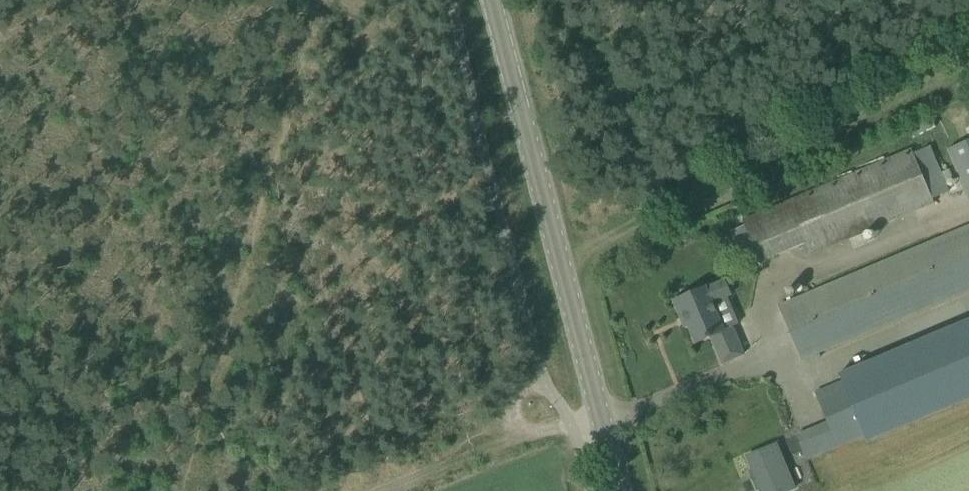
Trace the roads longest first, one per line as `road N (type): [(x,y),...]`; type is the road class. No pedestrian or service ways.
road 1 (track): [(180,490),(322,0)]
road 2 (tertiary): [(620,490),(494,0)]
road 3 (track): [(377,490),(568,421)]

